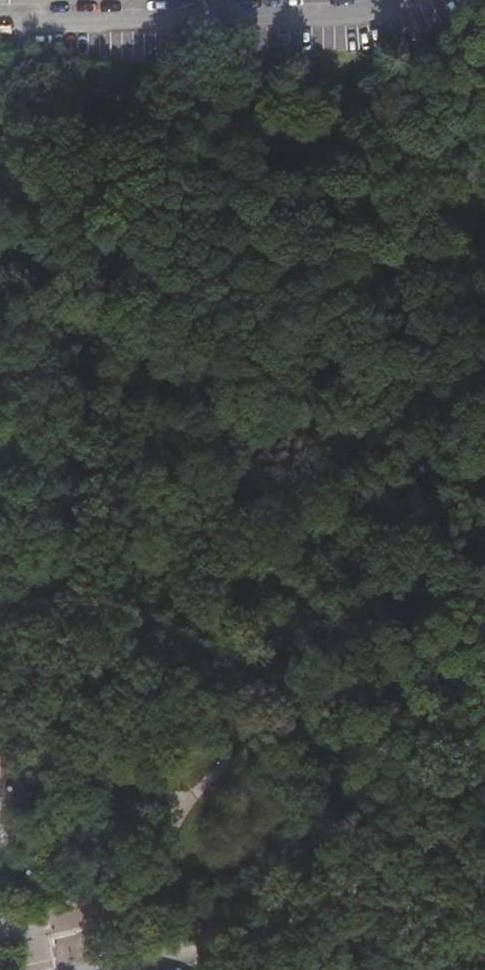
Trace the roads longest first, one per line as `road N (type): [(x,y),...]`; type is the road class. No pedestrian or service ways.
road 1 (track): [(0,74),(125,91),(371,176),(454,153),(484,133)]
road 2 (residential): [(431,0),(396,19),(0,25)]
road 3 (unclassified): [(113,969),(307,926),(484,847)]

